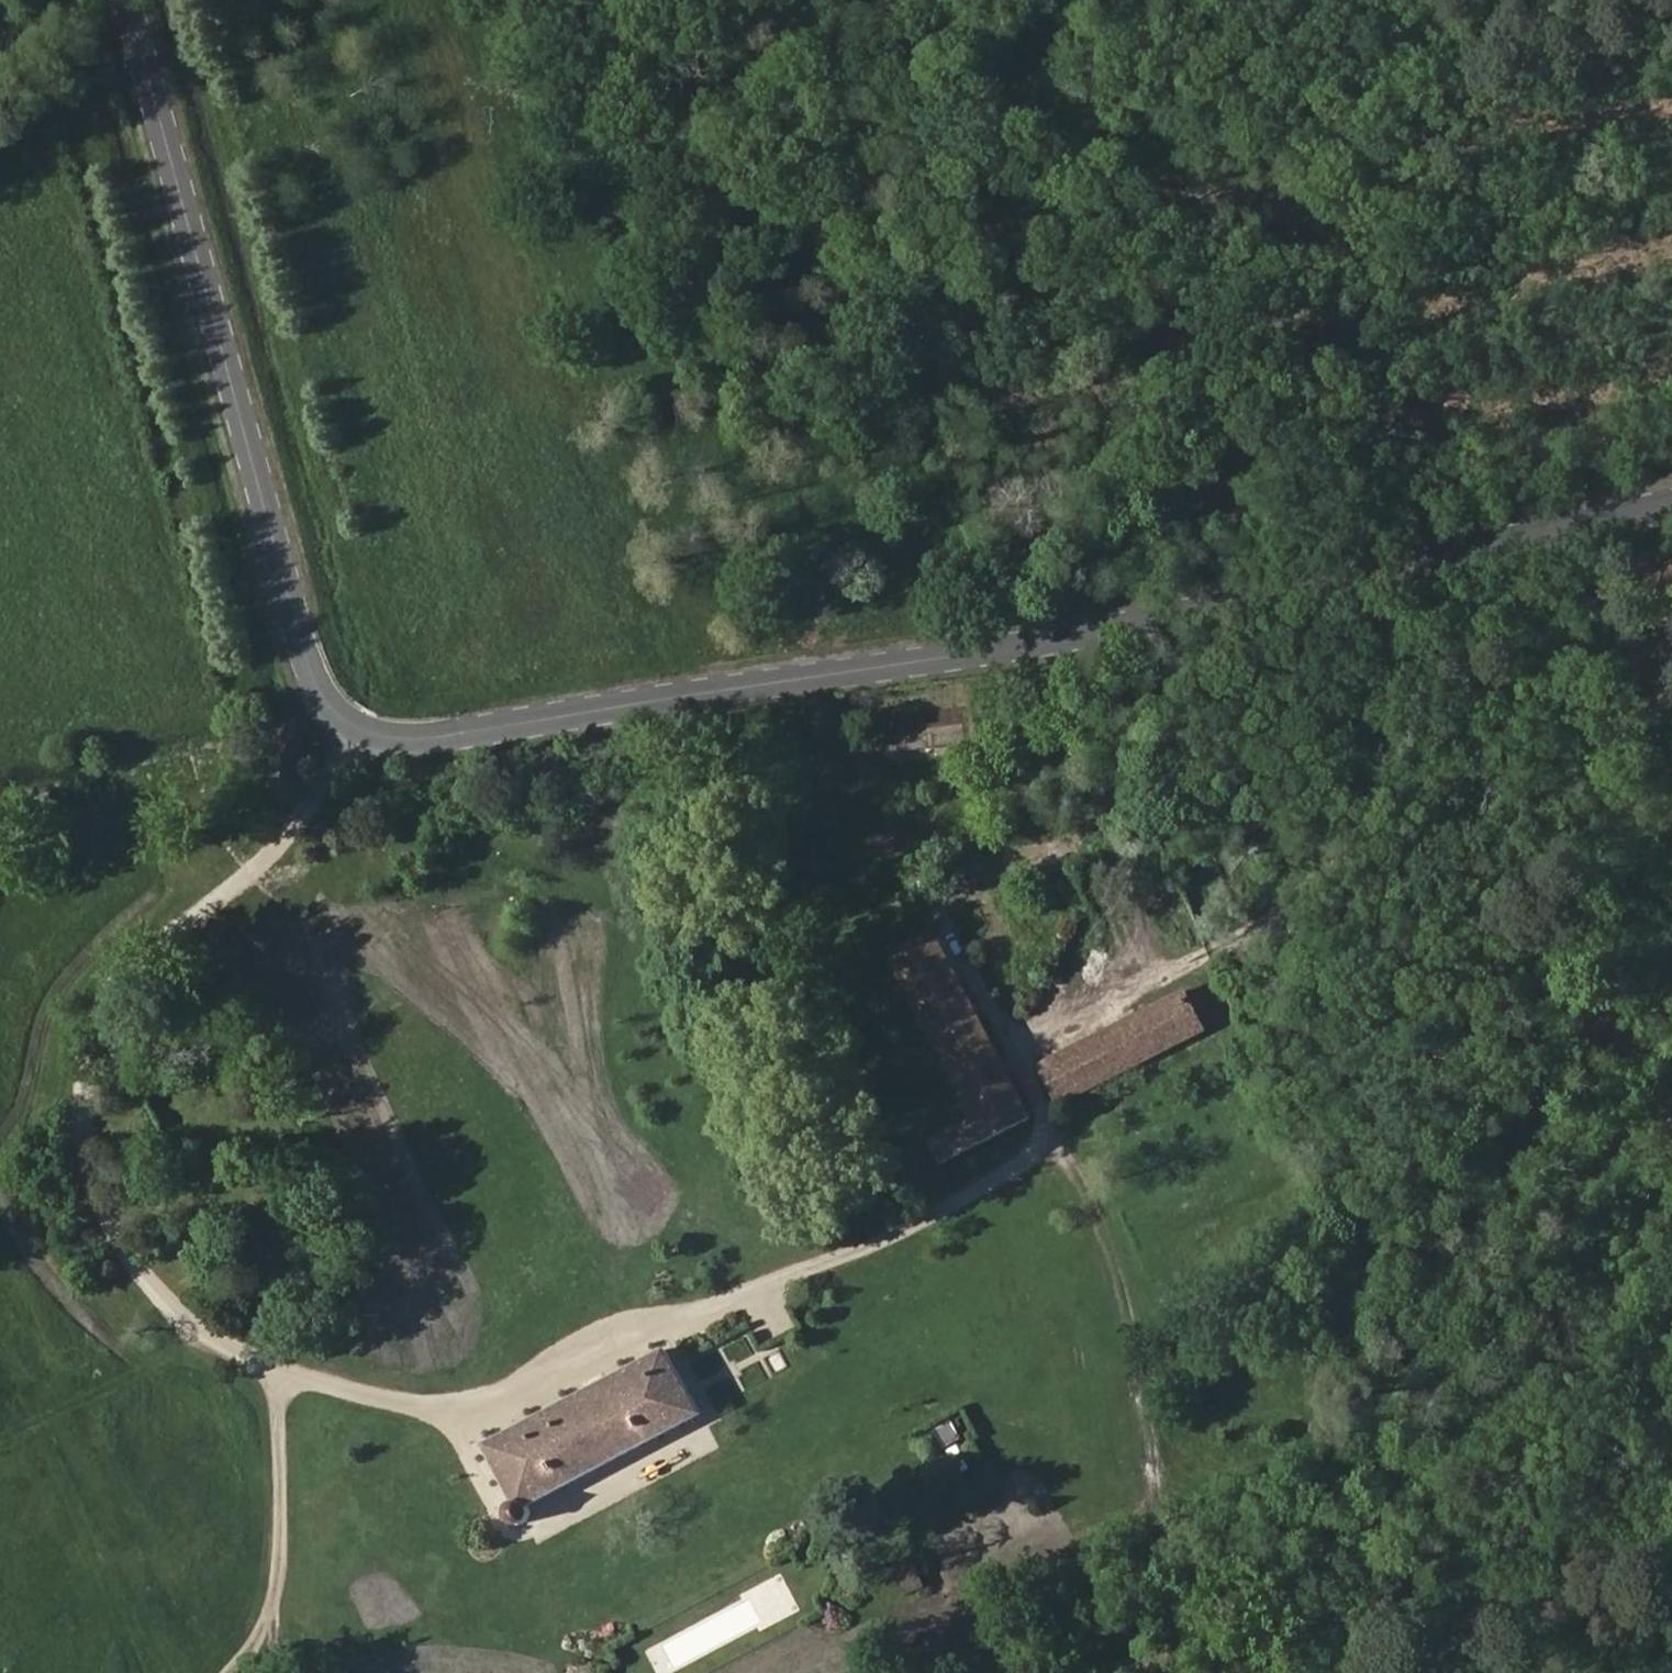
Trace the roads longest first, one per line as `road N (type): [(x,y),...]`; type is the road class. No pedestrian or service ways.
road 1 (tertiary): [(1671,508),(1082,637),(423,737),(374,734),(338,714),(303,643),(131,0)]

